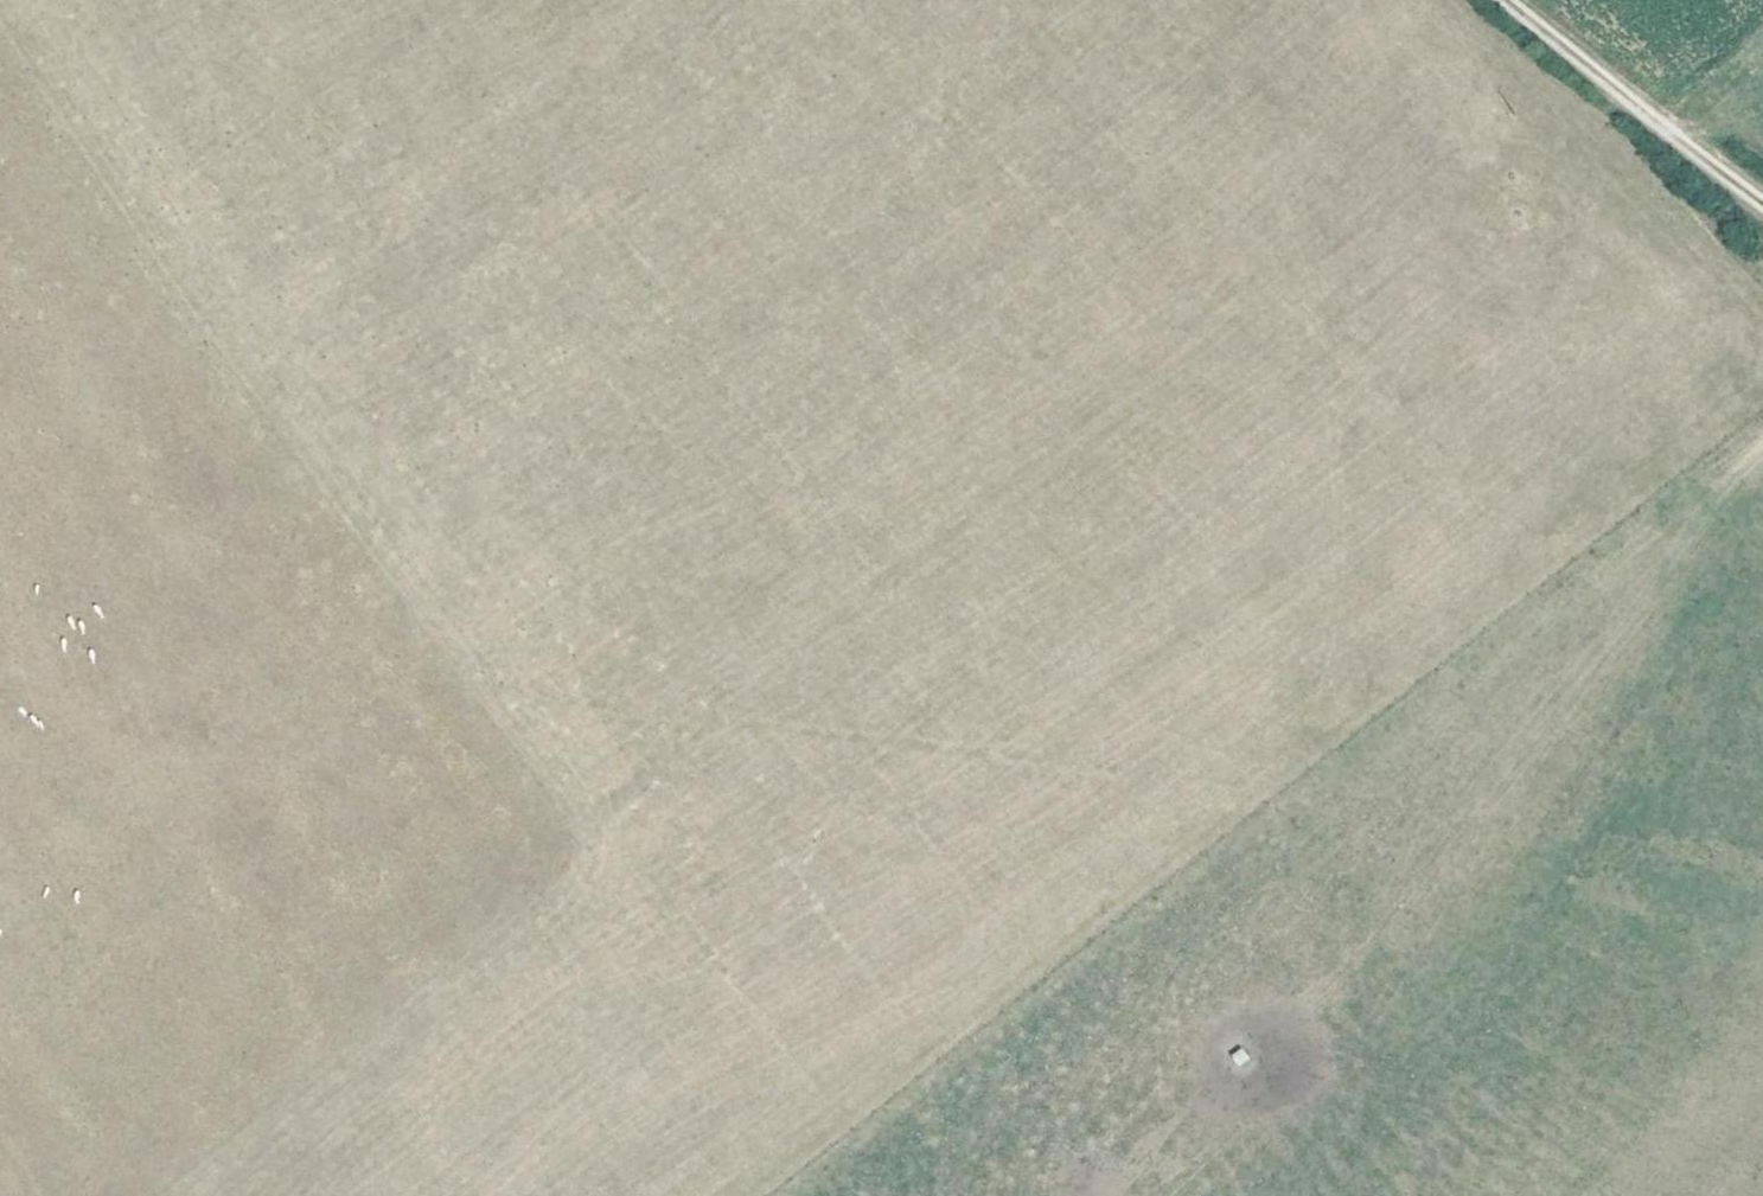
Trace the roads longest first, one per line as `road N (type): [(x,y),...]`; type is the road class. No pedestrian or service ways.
road 1 (track): [(1502,0),(1762,211)]

